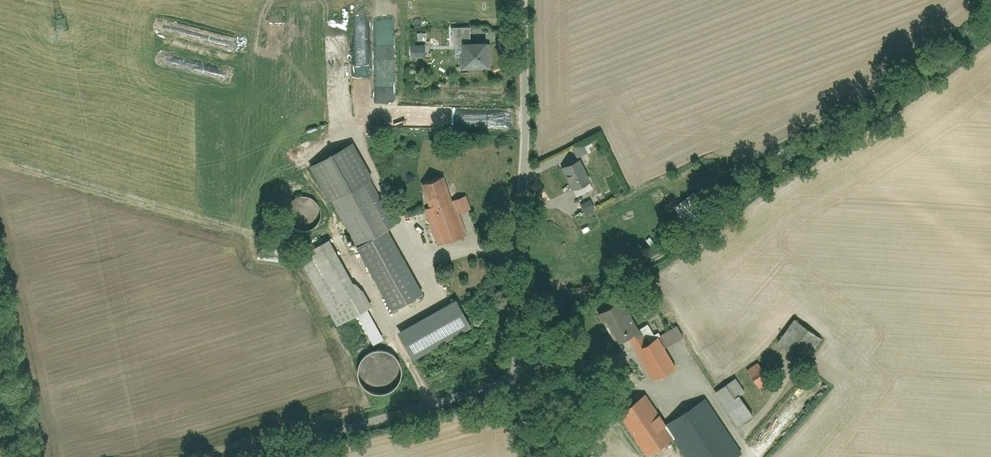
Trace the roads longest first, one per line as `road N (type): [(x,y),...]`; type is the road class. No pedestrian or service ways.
road 1 (unclassified): [(525,0),(514,128),(513,379)]
road 2 (unclassified): [(242,456),(513,379)]
road 3 (track): [(0,338),(30,456)]

